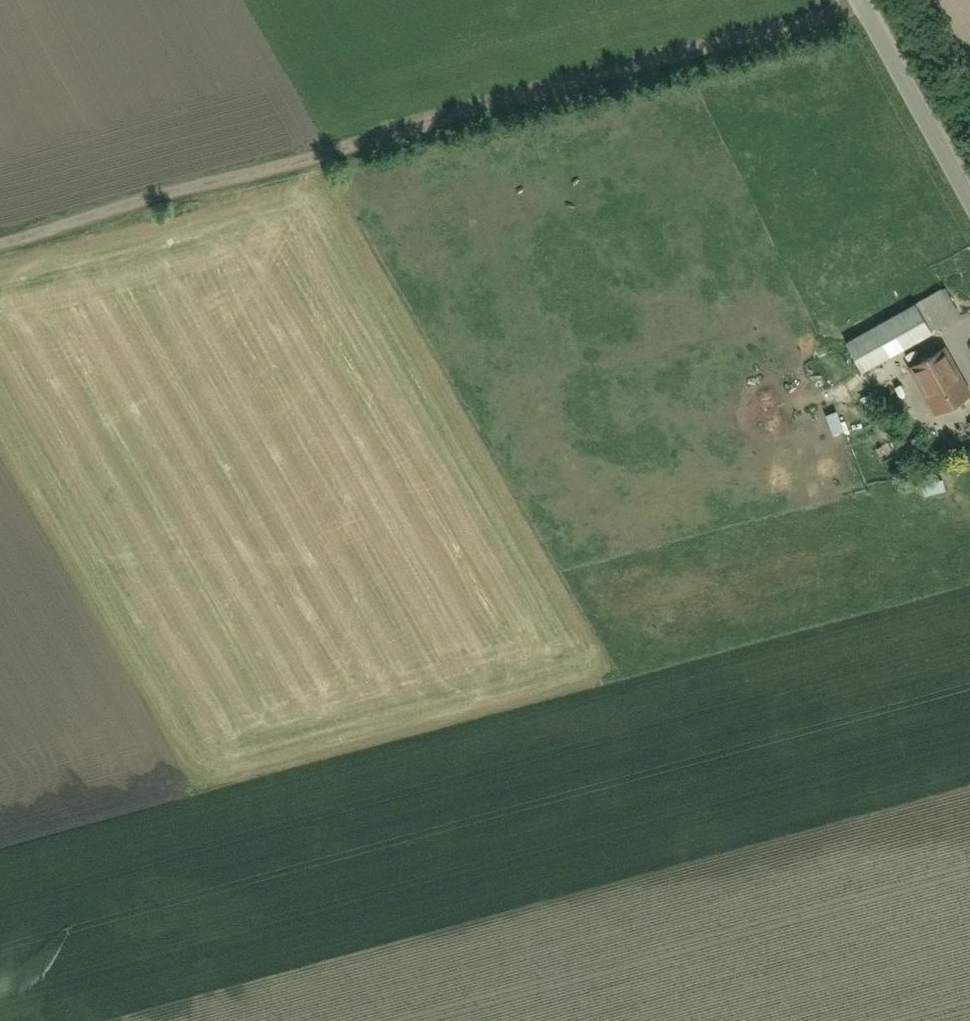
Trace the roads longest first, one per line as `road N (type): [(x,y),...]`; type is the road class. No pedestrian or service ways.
road 1 (tertiary): [(969,206),(850,0)]

